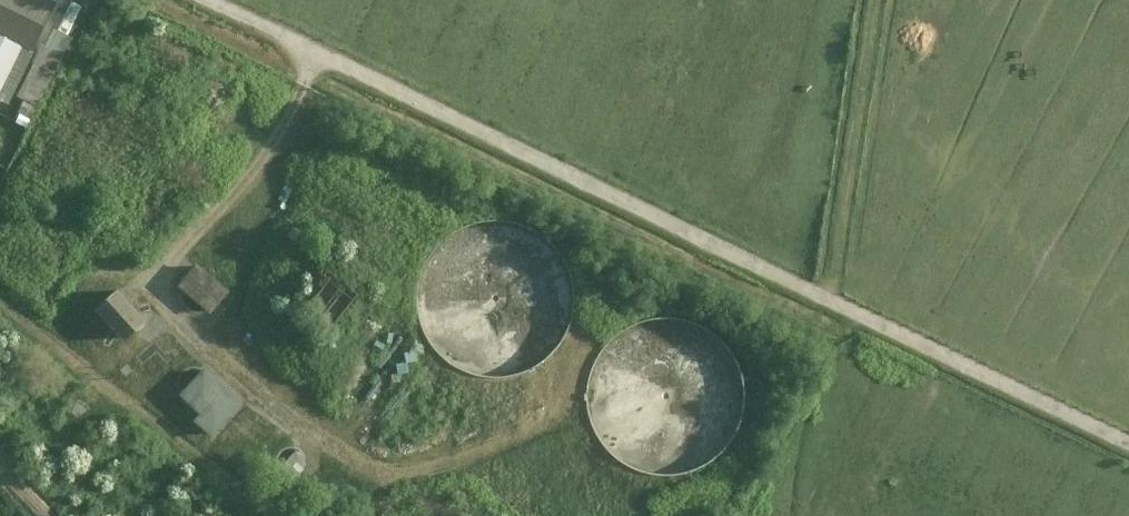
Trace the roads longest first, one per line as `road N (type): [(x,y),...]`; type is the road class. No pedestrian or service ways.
road 1 (track): [(211,0),(1128,443)]
road 2 (track): [(542,421),(500,451),(423,483),(376,480),(183,341),(152,289),(275,144),(321,51)]
road 3 (track): [(0,329),(259,515)]
road 4 (track): [(875,0),(826,297)]

